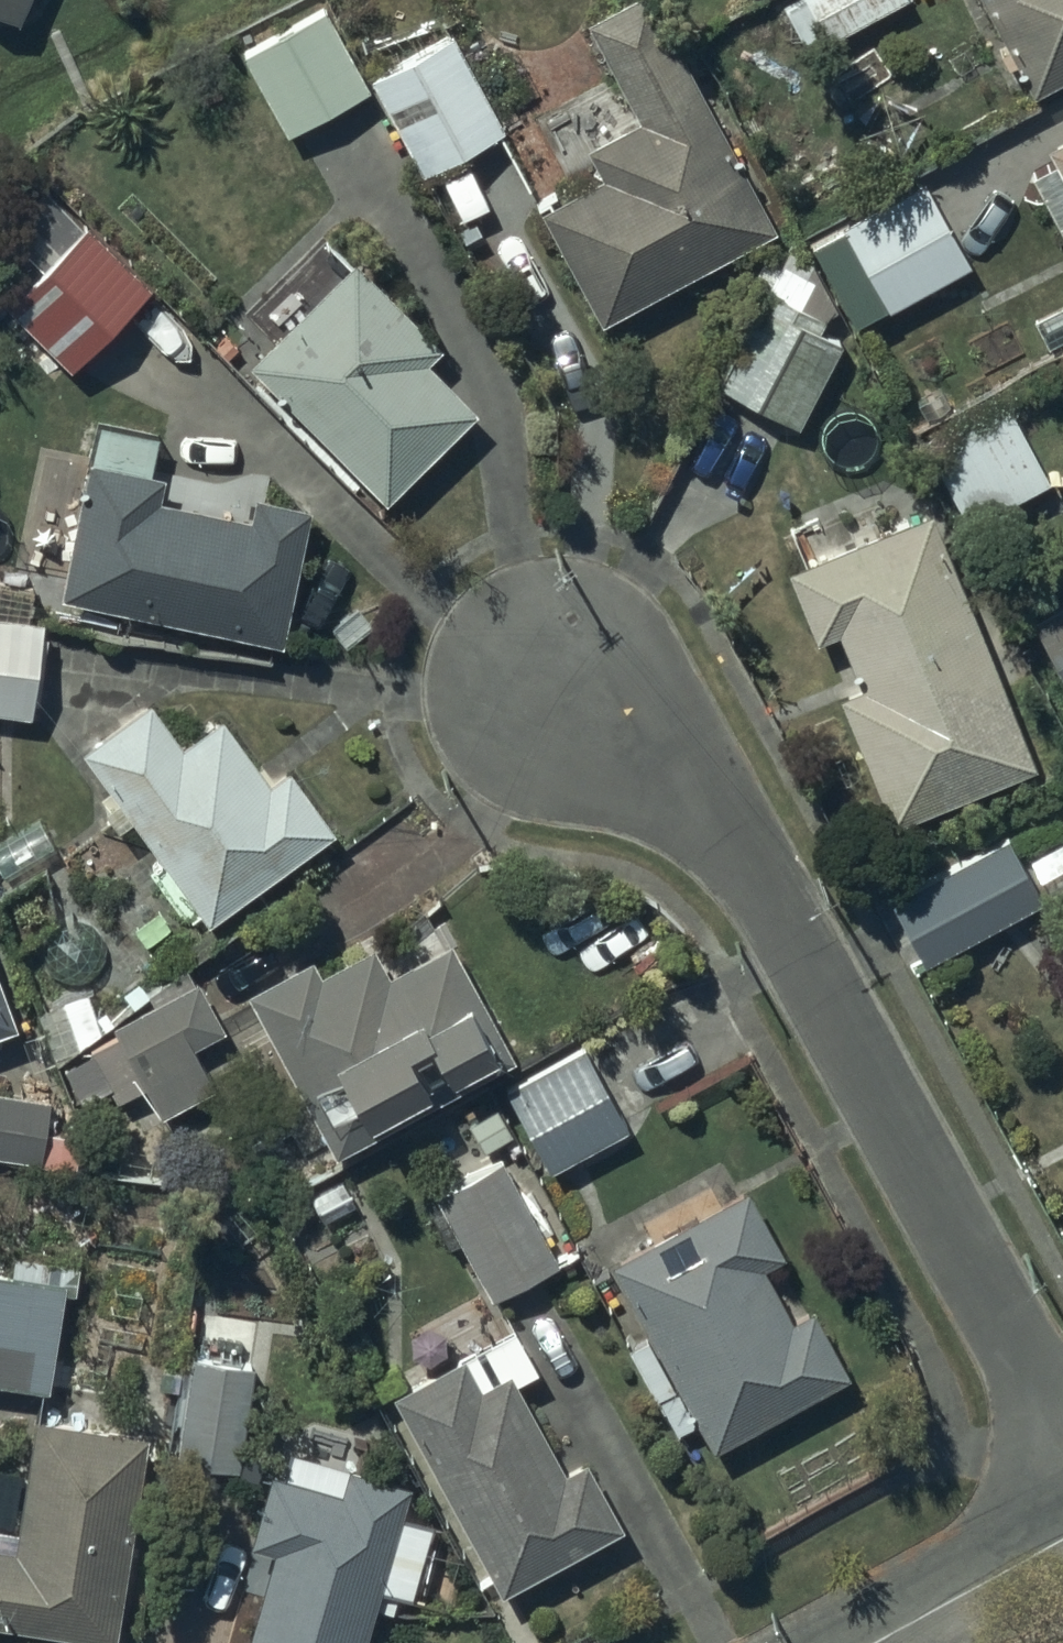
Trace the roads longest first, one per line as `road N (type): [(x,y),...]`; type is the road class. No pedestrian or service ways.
road 1 (residential): [(1062,1440),(751,859),(687,786),(533,673)]
road 2 (residential): [(873,1642),(1062,1534)]

